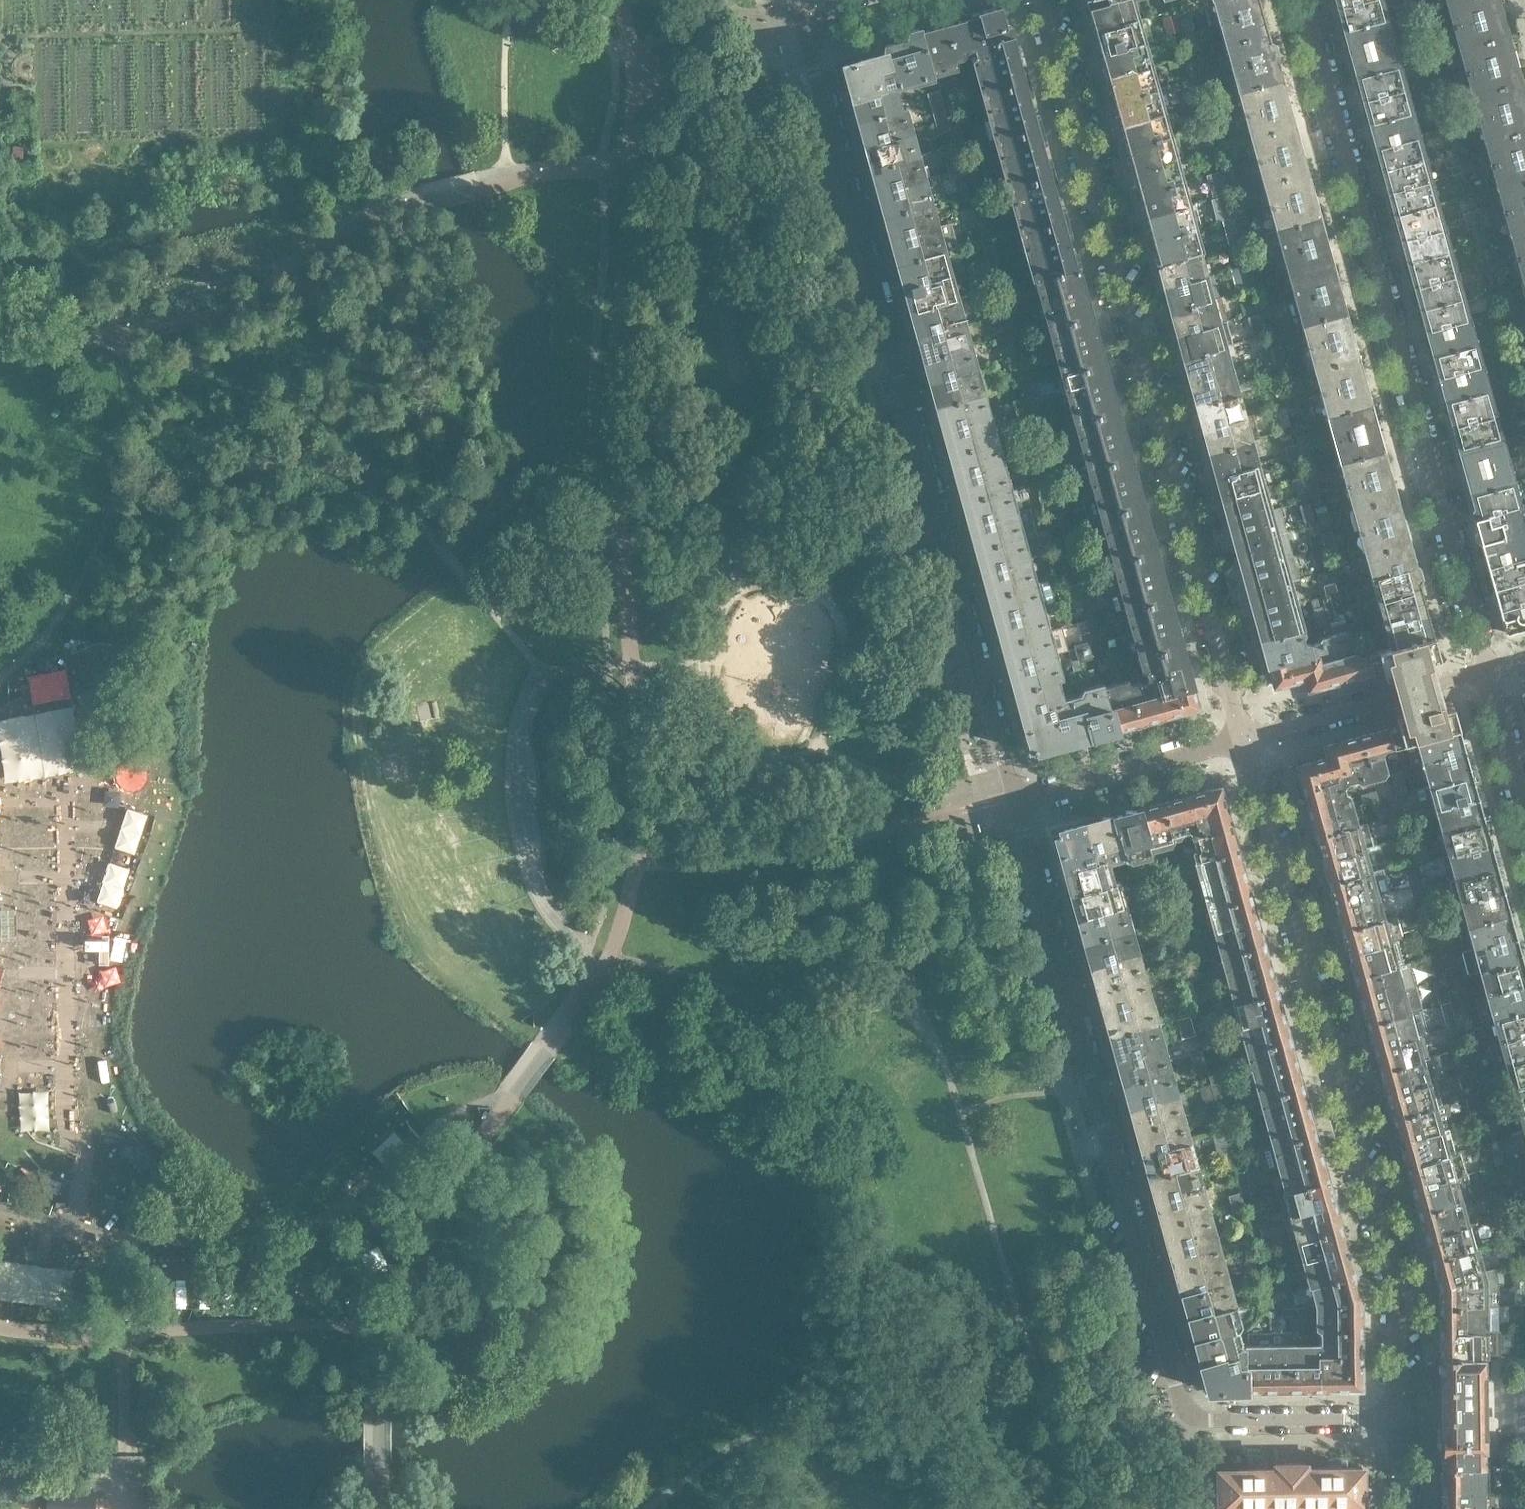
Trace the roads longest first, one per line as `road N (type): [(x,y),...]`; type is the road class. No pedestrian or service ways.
road 1 (residential): [(1015,799),(1188,1418),(1406,1411)]
road 2 (residential): [(807,28),(1015,799)]
road 3 (residential): [(1243,740),(1053,0)]
road 4 (residential): [(1300,0),(1487,673)]
road 5 (residential): [(1406,1411),(1402,1290),(1243,740)]
road 6 (residential): [(1243,740),(1487,673)]
road 7 (residential): [(1015,799),(1243,740)]
road 8 (residential): [(1487,673),(1524,809)]

